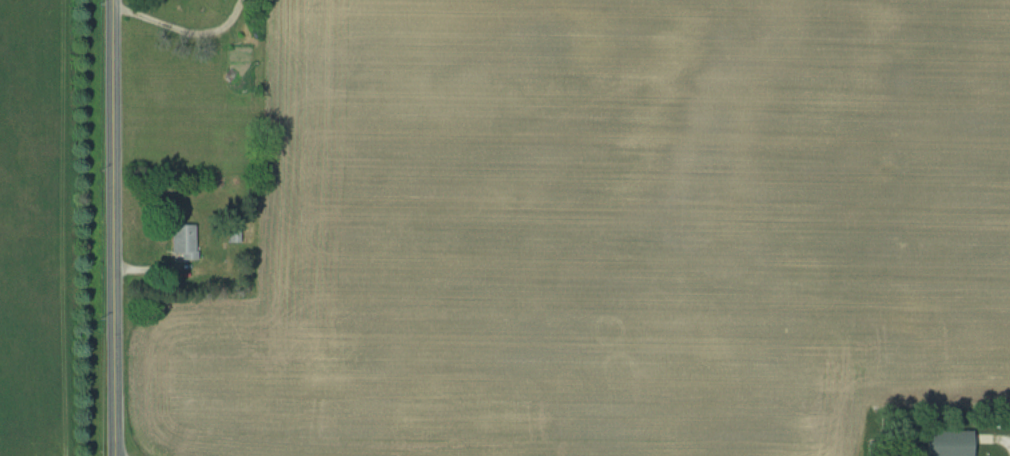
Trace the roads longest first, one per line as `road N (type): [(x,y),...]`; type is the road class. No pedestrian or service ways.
road 1 (tertiary): [(117,455),(116,0)]

